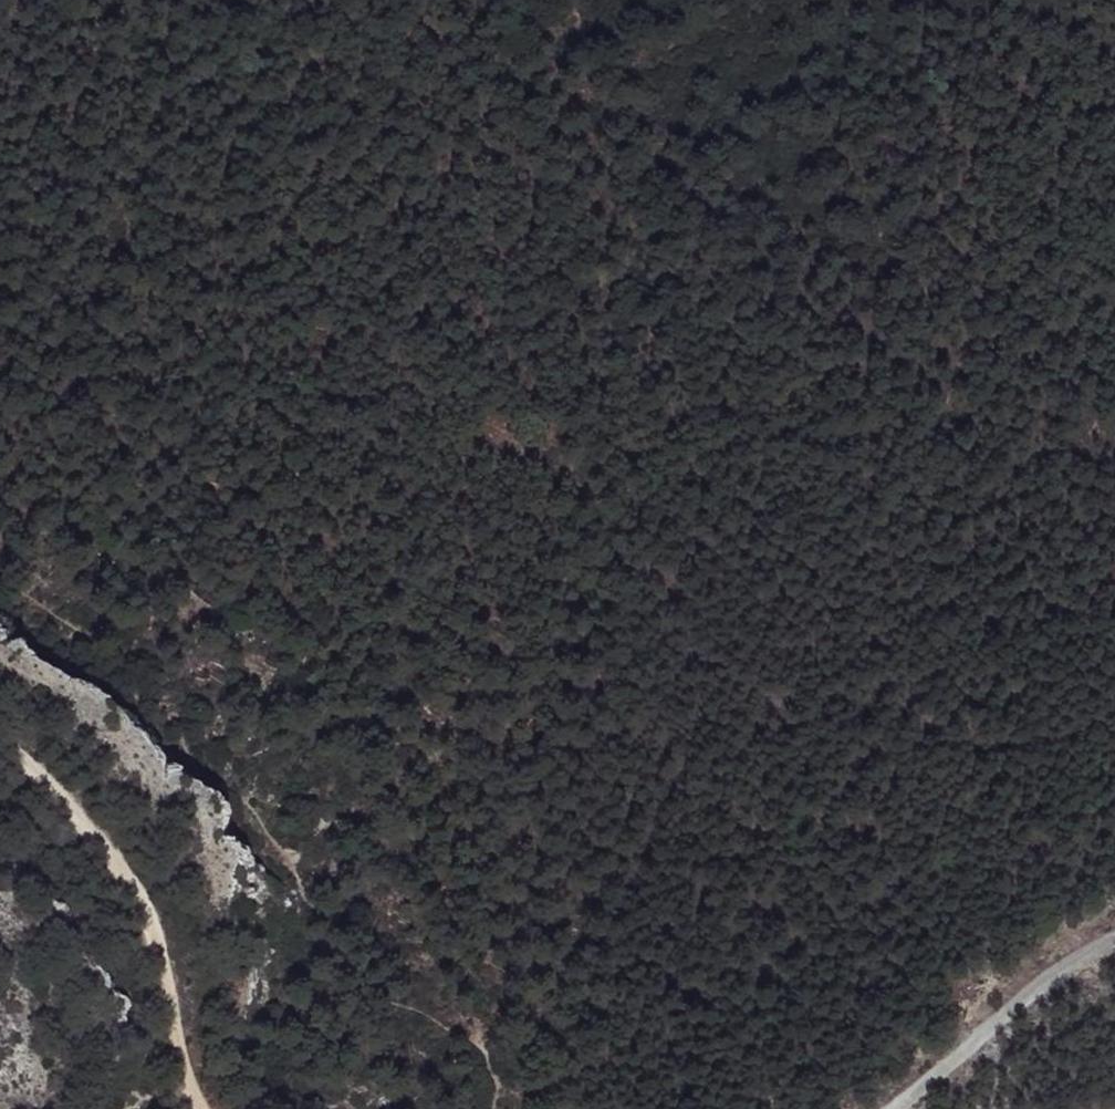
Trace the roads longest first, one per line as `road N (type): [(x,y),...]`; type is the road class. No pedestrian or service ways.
road 1 (track): [(0,747),(60,797),(138,898),(187,1084),(205,1108)]
road 2 (track): [(1114,954),(1020,1007),(909,1108)]

